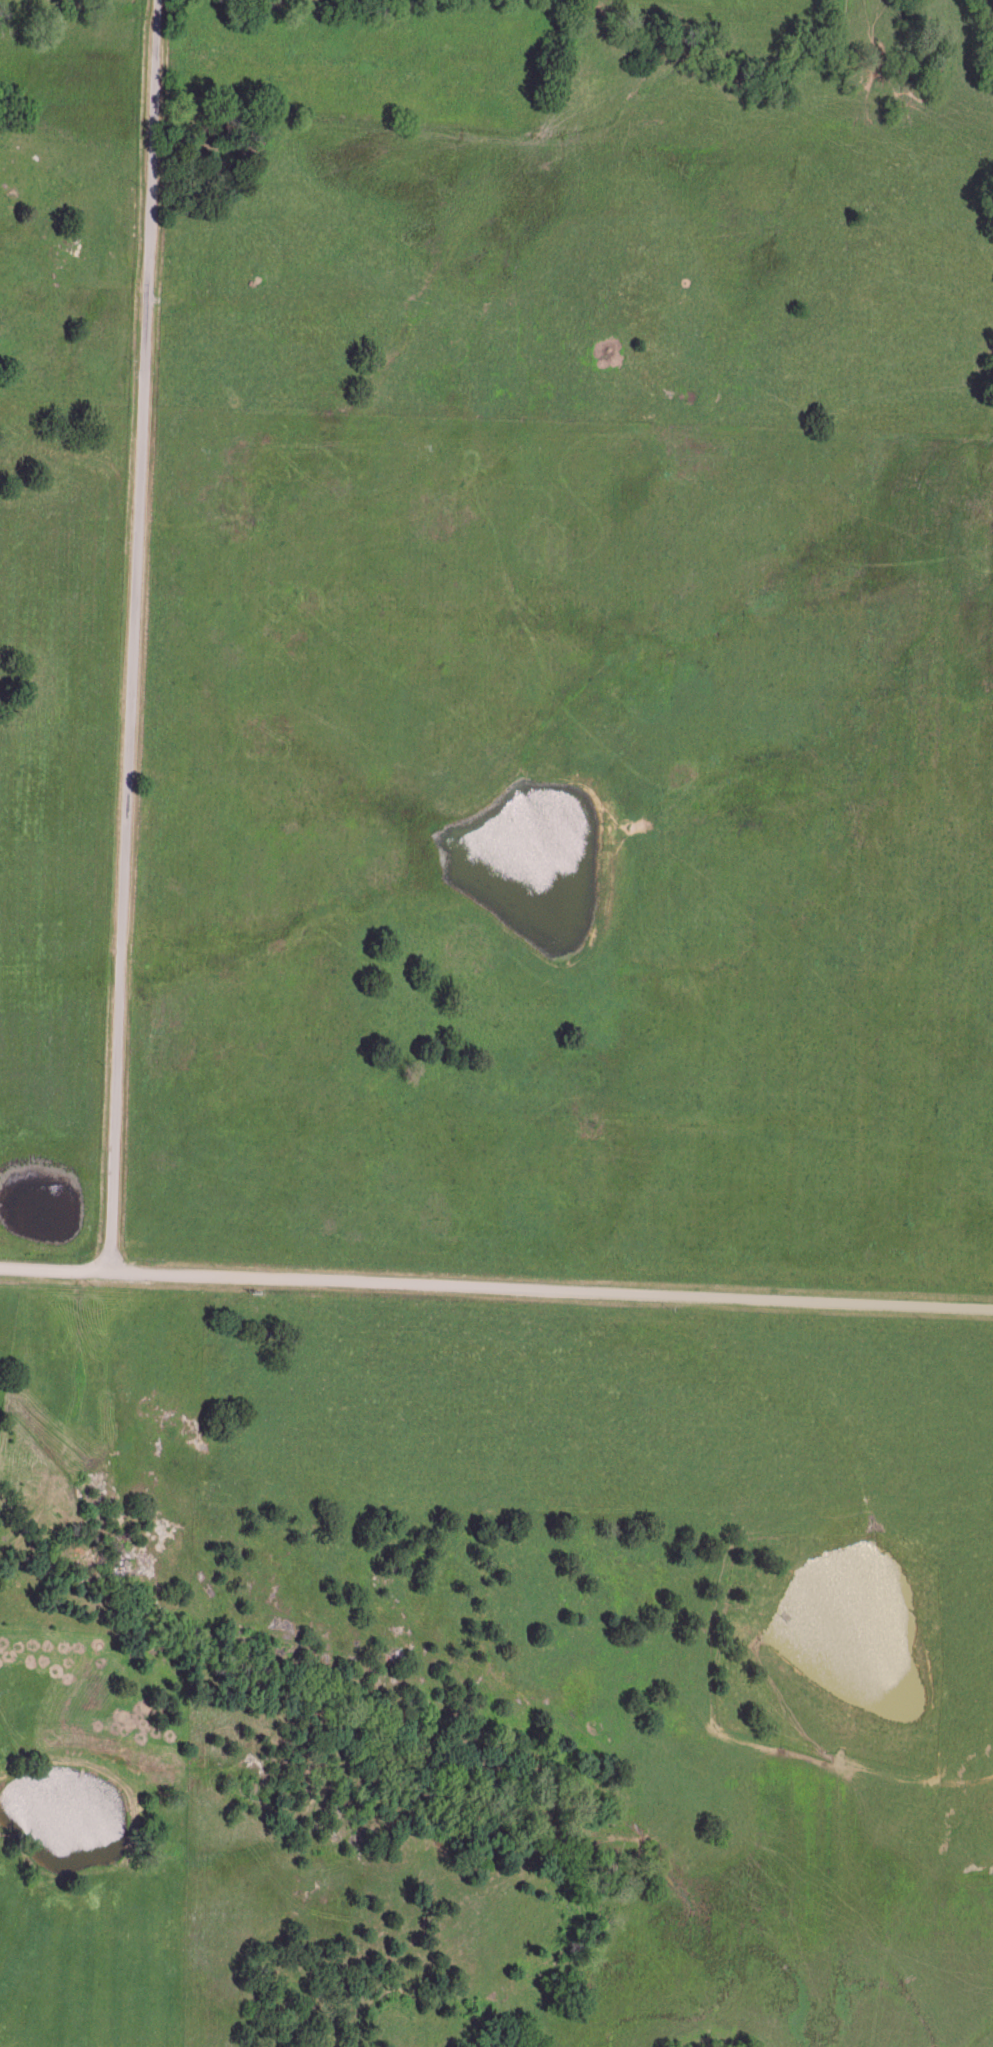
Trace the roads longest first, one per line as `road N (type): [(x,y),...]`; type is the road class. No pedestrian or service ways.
road 1 (residential): [(161,0),(114,1274)]
road 2 (residential): [(0,1269),(992,1311)]

